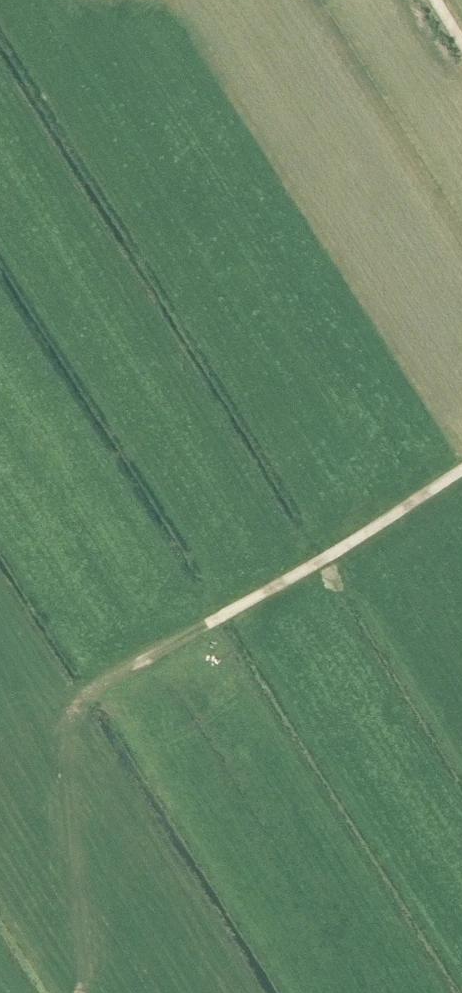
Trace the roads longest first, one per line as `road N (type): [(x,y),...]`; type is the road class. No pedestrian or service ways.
road 1 (track): [(79,992),(83,952),(63,727),(74,705),(326,560),(461,471)]

